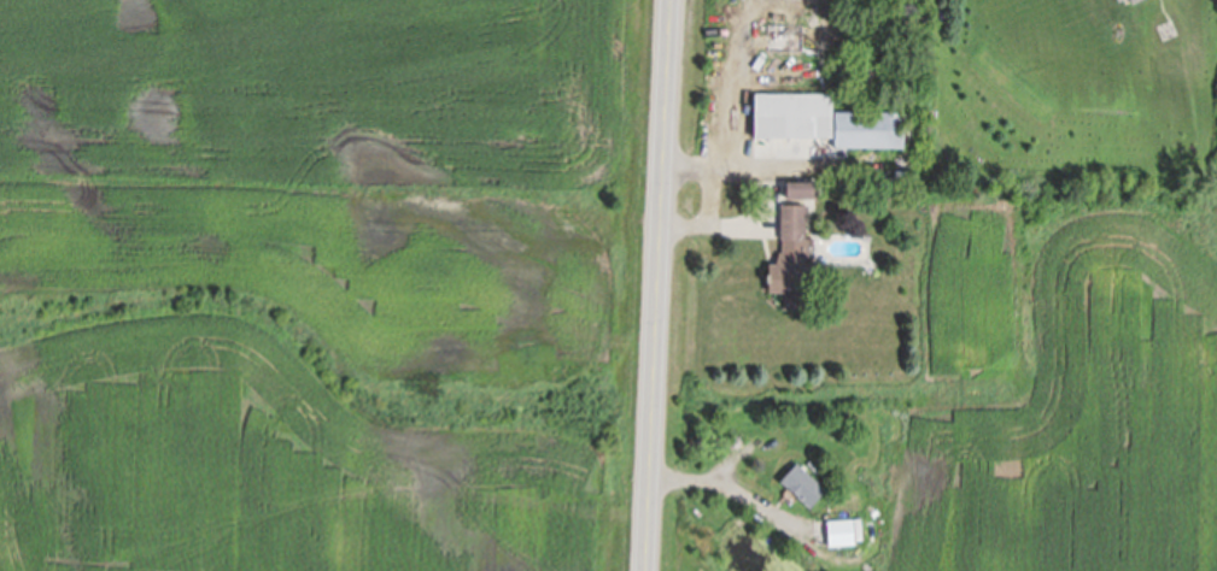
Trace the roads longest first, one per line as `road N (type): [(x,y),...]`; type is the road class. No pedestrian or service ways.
road 1 (secondary): [(646,570),(670,0)]

